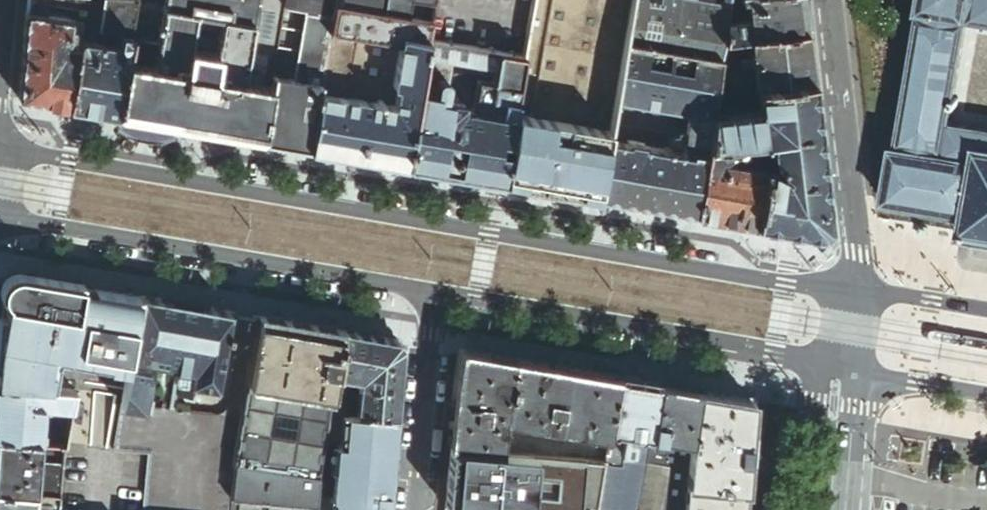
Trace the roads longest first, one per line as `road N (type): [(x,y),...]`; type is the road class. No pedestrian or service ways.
road 1 (tertiary): [(854,292),(0,146)]
road 2 (tertiary): [(0,217),(435,292)]
road 3 (tertiary): [(435,292),(841,368)]
road 4 (residential): [(854,292),(859,253),(832,0)]
road 5 (residential): [(435,292),(416,509)]
road 6 (tertiary): [(841,368),(986,394)]
road 7 (tertiary): [(841,368),(831,509)]
road 8 (tertiary): [(986,314),(854,292)]

